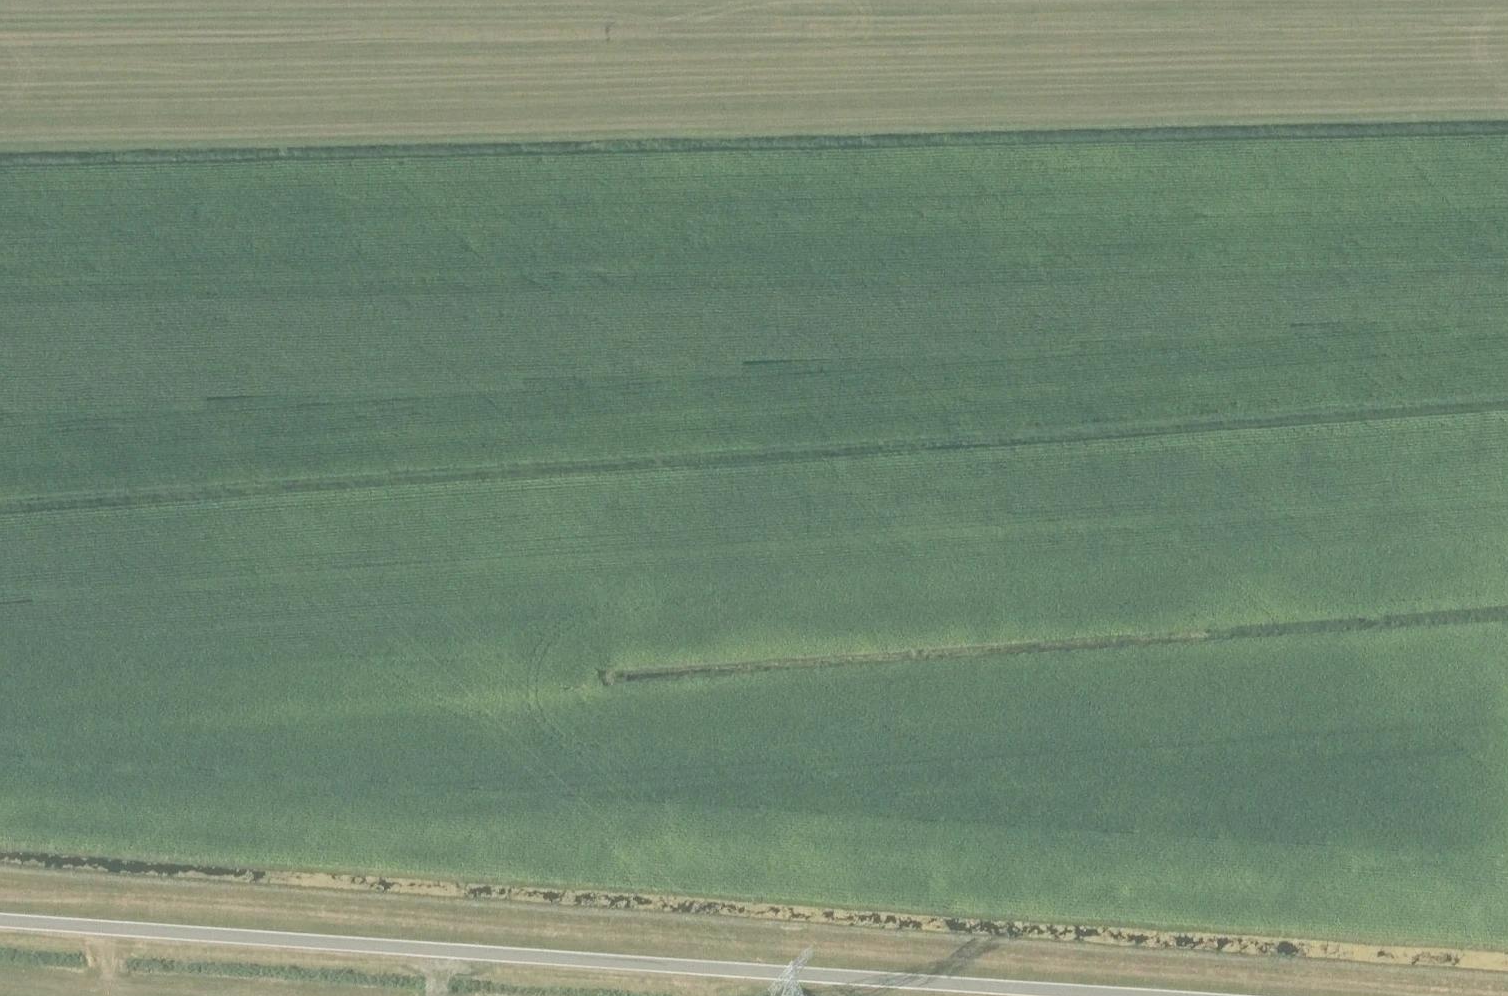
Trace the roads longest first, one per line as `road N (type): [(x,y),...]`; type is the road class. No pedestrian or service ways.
road 1 (unclassified): [(1152,995),(0,920)]

